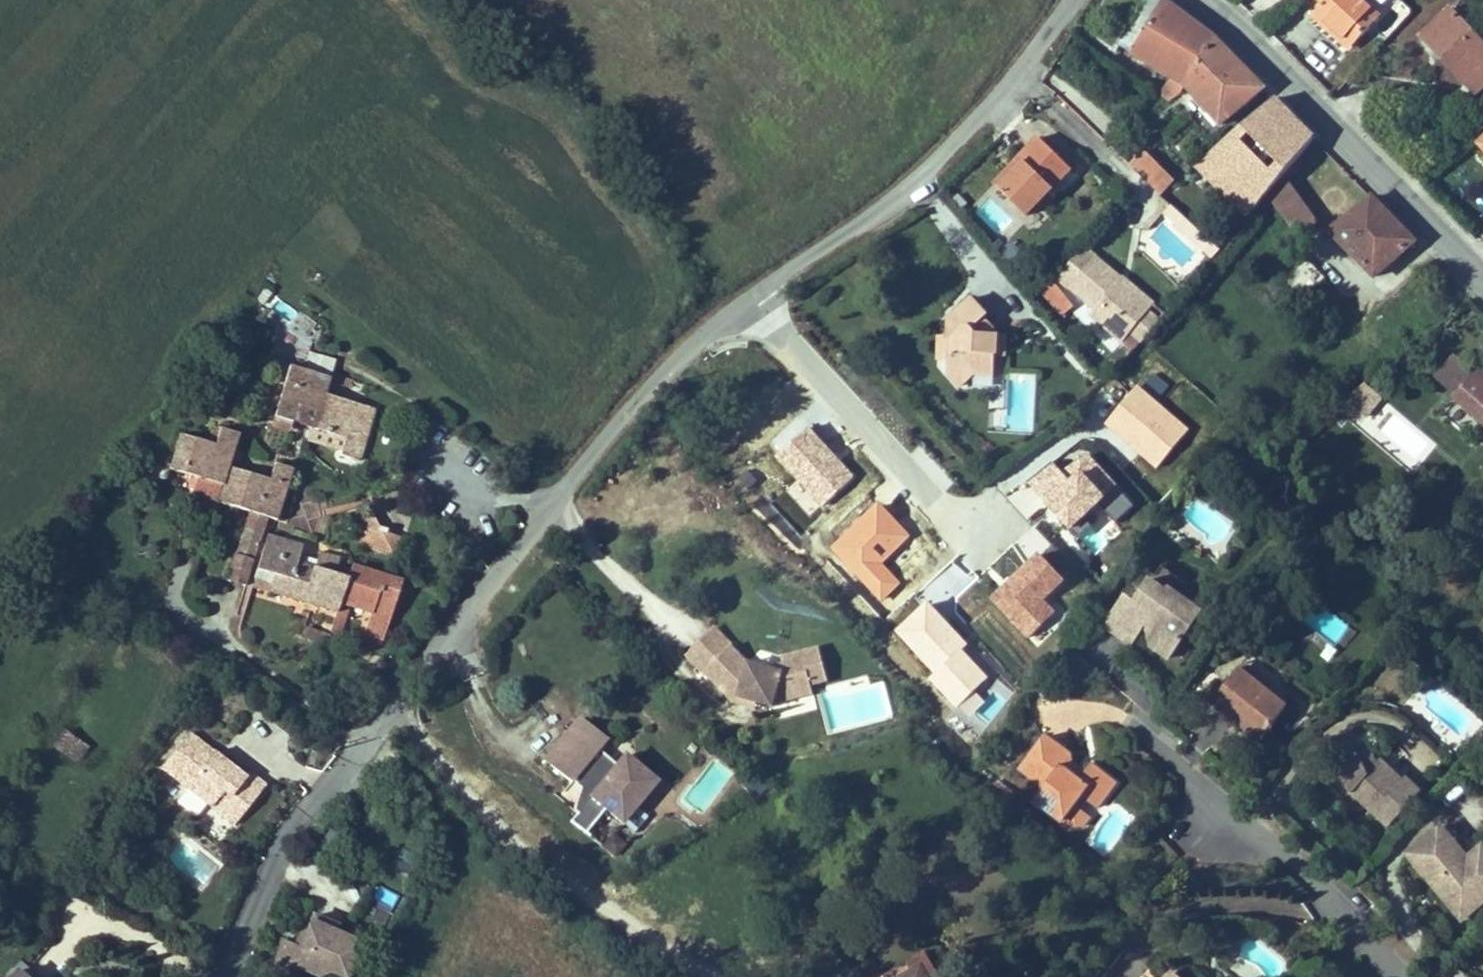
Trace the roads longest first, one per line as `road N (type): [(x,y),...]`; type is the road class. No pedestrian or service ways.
road 1 (residential): [(226,976),(283,844),(307,813),(620,428),(752,295)]
road 2 (residential): [(752,295),(910,185),(987,109),(1070,0)]
road 3 (tertiary): [(1482,278),(1203,0)]
road 4 (residential): [(752,295),(934,503),(985,538)]
road 5 (residential): [(1398,976),(1285,855),(1204,817)]

